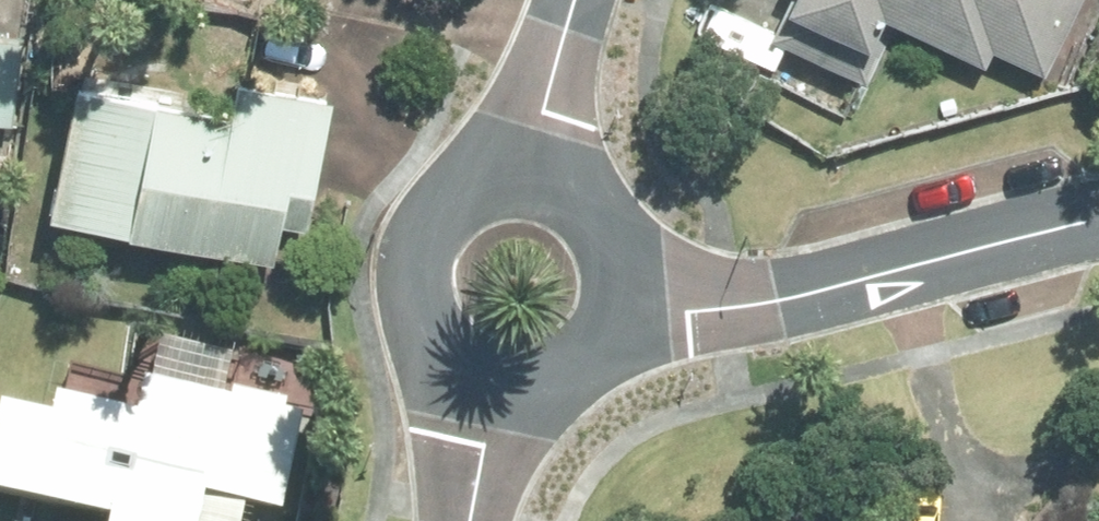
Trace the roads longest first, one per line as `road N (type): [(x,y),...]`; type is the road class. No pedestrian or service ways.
road 1 (residential): [(1098,223),(770,302),(621,313)]
road 2 (residential): [(485,397),(449,382),(421,357),(402,324),(396,286),(402,249),(420,215),(449,190),(484,175),(522,172)]
road 3 (residential): [(522,172),(559,183),(591,205),(613,237),(624,274),(621,313)]
road 4 (residential): [(573,0),(533,108),(522,172)]
road 5 (residential): [(621,313),(584,372),(554,391),(485,397)]
road 6 (residential): [(485,397),(469,520)]

